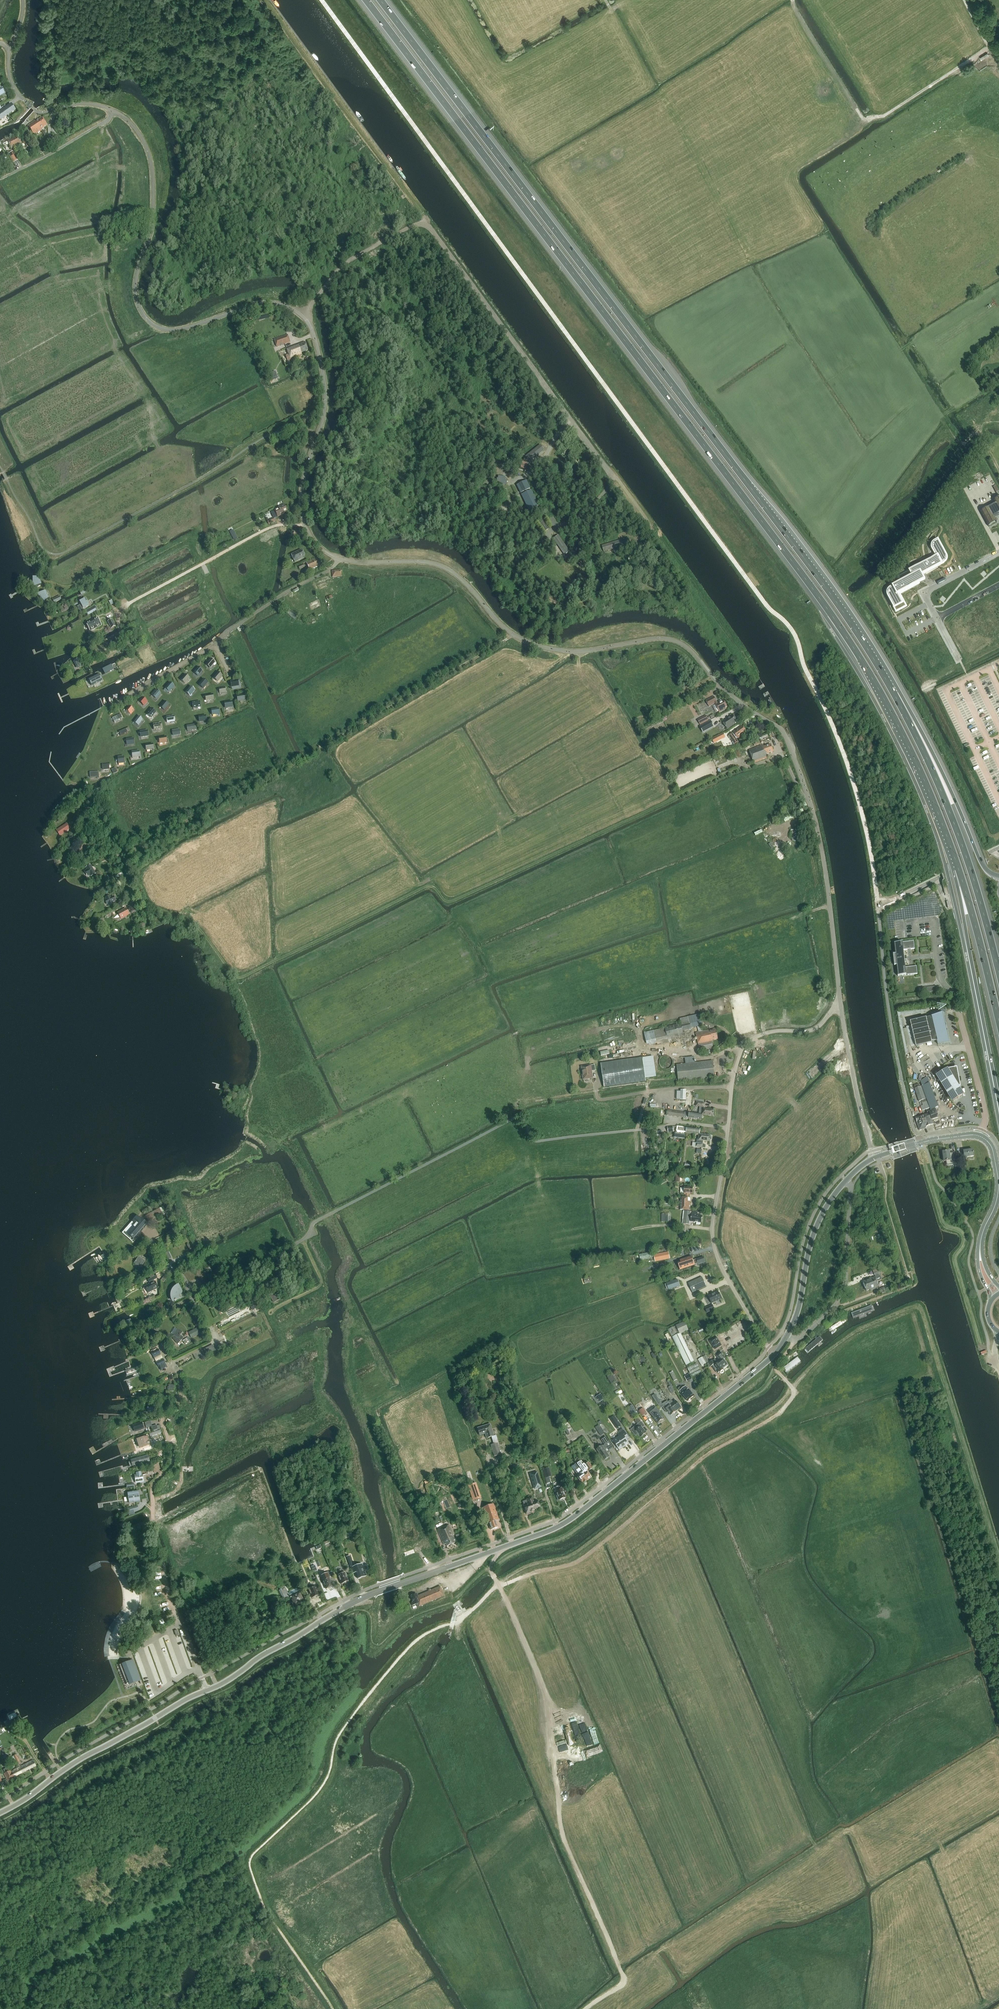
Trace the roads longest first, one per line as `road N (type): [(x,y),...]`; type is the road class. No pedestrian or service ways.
road 1 (unclassified): [(841,1007),(820,840),(783,732),(673,640),(577,651),(541,646),(509,632),(443,567),(325,552),(302,515),(326,405),(309,324),(265,302),(178,330),(149,320),(136,292),(153,214),(144,140),(105,107),(35,110),(11,82),(11,48)]
road 2 (motorway): [(365,0),(820,599),(907,743),(959,870)]
road 3 (secondary): [(0,1813),(352,1604),(573,1519),(775,1353)]
road 4 (motorway): [(893,690),(827,589),(382,0)]
road 5 (track): [(149,908),(194,925),(233,974),(244,976),(425,887),(455,900),(745,767)]
road 6 (unclassified): [(728,1128),(679,1123),(538,1141),(516,1118),(192,1295)]
road 7 (track): [(303,316),(344,264),(409,227),(433,225),(614,475)]
road 8 (track): [(497,1583),(558,1725),(564,1842),(624,1978),(586,2008)]
road 9 (track): [(514,635),(327,744),(120,851)]
road 10 (track): [(792,1387),(857,1330),(920,1309),(998,1557)]
road 11 (track): [(499,1586),(580,1560),(709,1453),(782,1412),(795,1394),(787,1382)]
road 12 (track): [(792,1387),(777,1407),(705,1446),(574,1555),(497,1583)]
road 13 (motorway): [(998,974),(955,825),(893,690)]
road 14 (track): [(304,525),(267,529),(127,605),(104,575),(54,585)]
road 15 (track): [(338,559),(112,705)]
road 16 (unclassified): [(775,1353),(715,1249),(728,1128)]
road 17 (motorway): [(959,870),(998,1103)]
road 18 (motorway): [(998,878),(980,862),(932,752),(893,690)]
road 19 (track): [(164,1564),(152,1491),(171,1465),(162,1408),(179,1395),(179,1377)]
road 20 (unclassified): [(728,1128),(746,1044),(769,1032),(814,1030),(841,1007)]
road 21 (residential): [(788,1337),(801,1334),(843,1293),(848,1179)]
road 22 (secondary): [(788,1337),(819,1223),(848,1179)]
road 23 (motorway): [(959,870),(998,1020)]
road 24 (unclassified): [(877,1157),(841,1007)]
road 25 (track): [(998,65),(981,53),(867,121)]
road 26 (unclassified): [(981,1136),(985,1113),(957,1007)]

